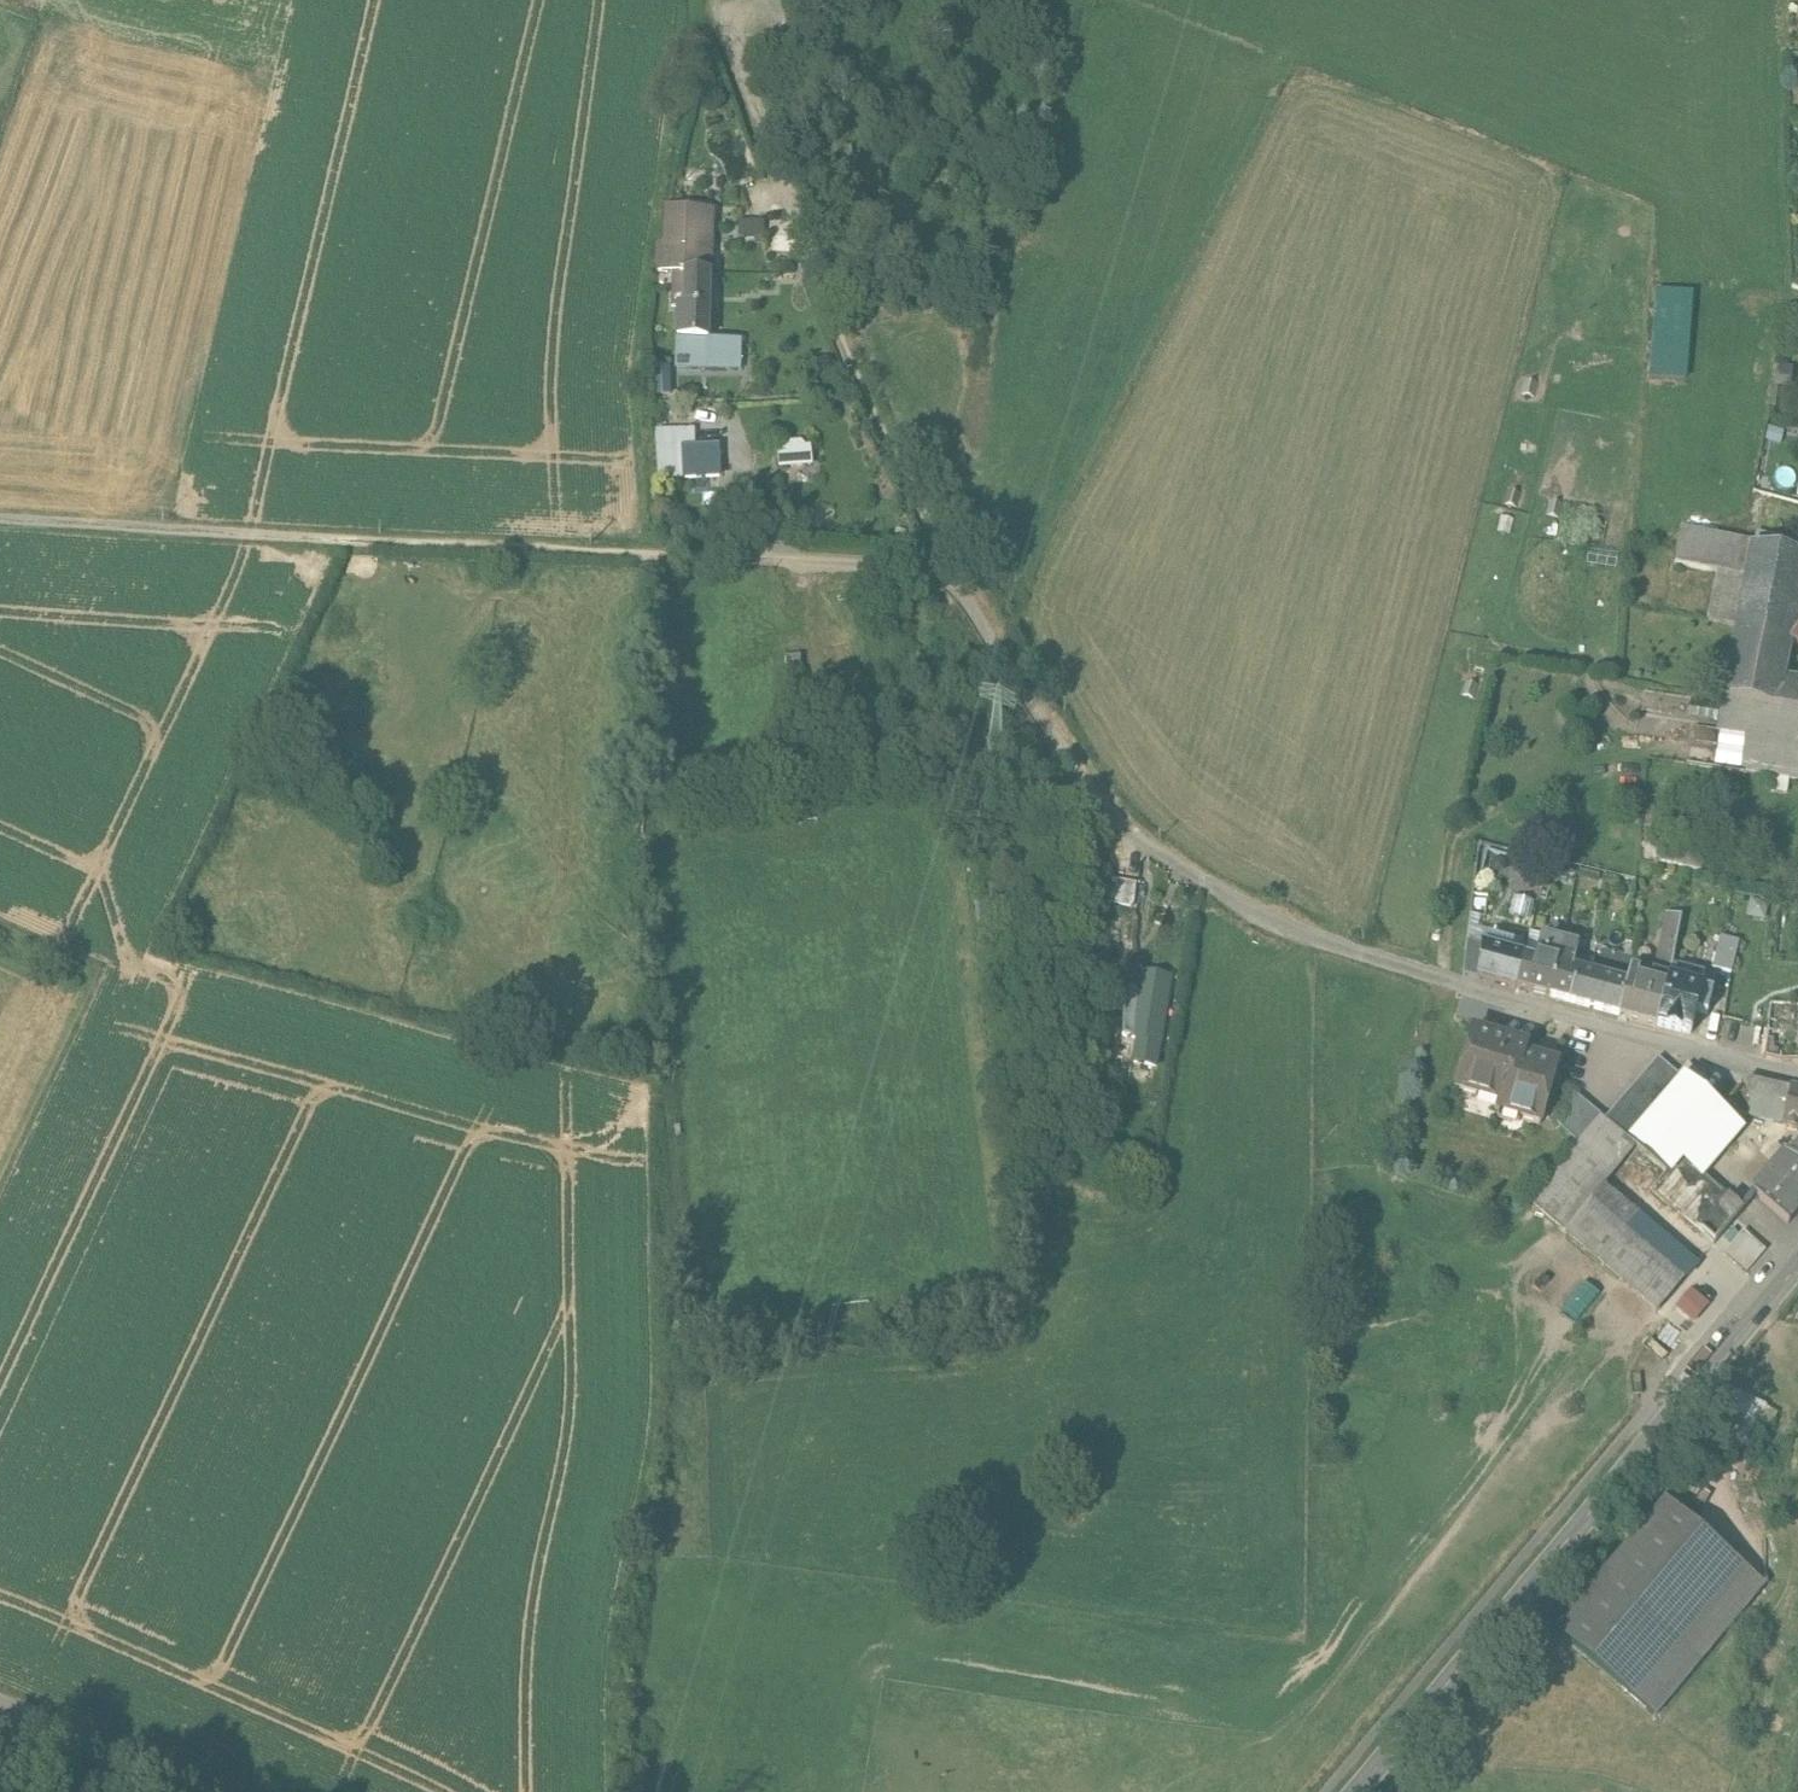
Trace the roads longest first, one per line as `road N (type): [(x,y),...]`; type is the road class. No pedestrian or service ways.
road 1 (unclassified): [(0,511),(765,547),(949,569),(1020,696),(1103,814),(1217,892),(1417,972)]
road 2 (tertiary): [(1797,1263),(1357,1791)]
road 3 (residential): [(1797,1071),(1601,1027),(1417,972)]
road 4 (unclassified): [(176,1791),(0,1712)]

